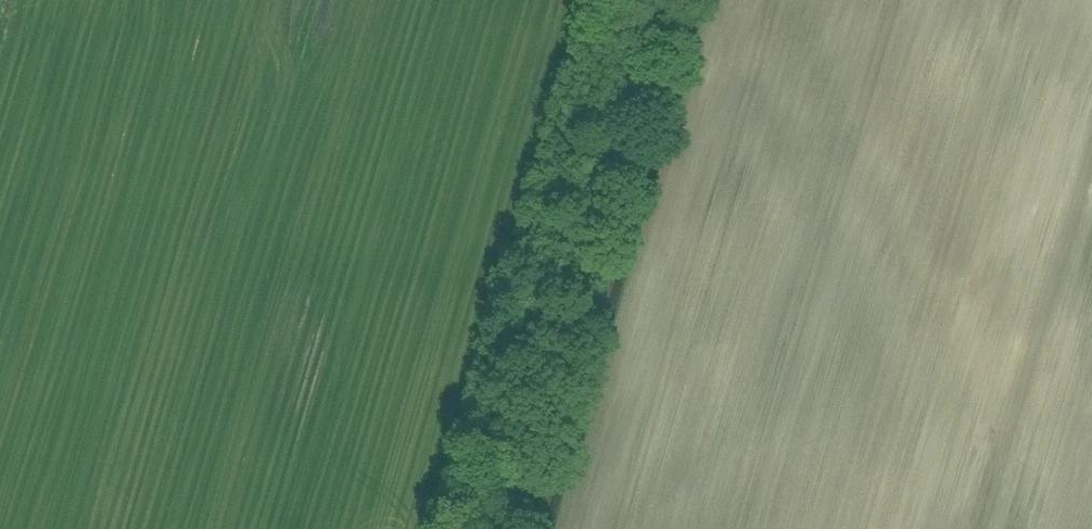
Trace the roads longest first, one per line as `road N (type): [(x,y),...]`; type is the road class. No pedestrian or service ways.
road 1 (track): [(509,528),(663,0)]

